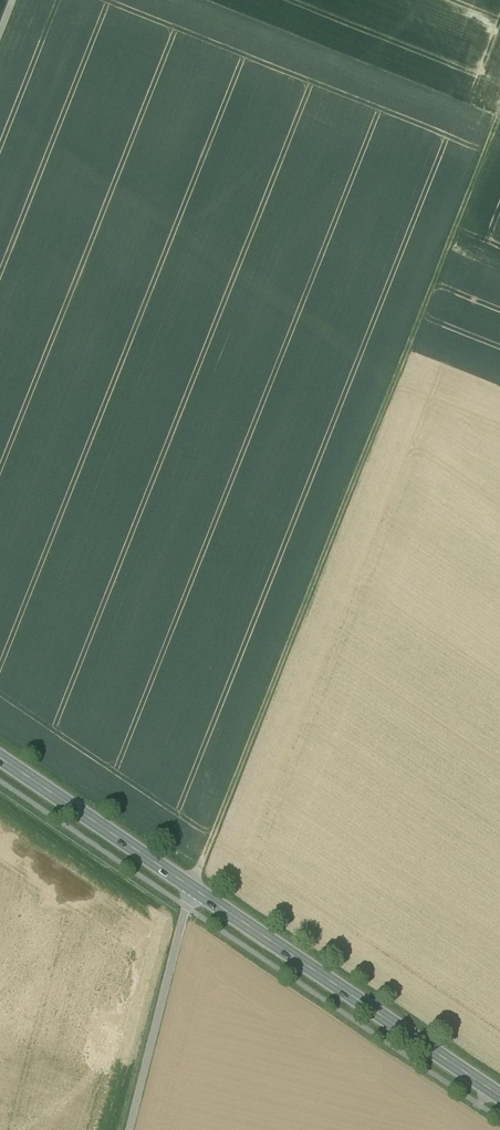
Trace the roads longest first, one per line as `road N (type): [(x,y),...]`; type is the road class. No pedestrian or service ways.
road 1 (track): [(130,1129),(191,891),(499,112)]
road 2 (primary): [(0,761),(499,1098)]

